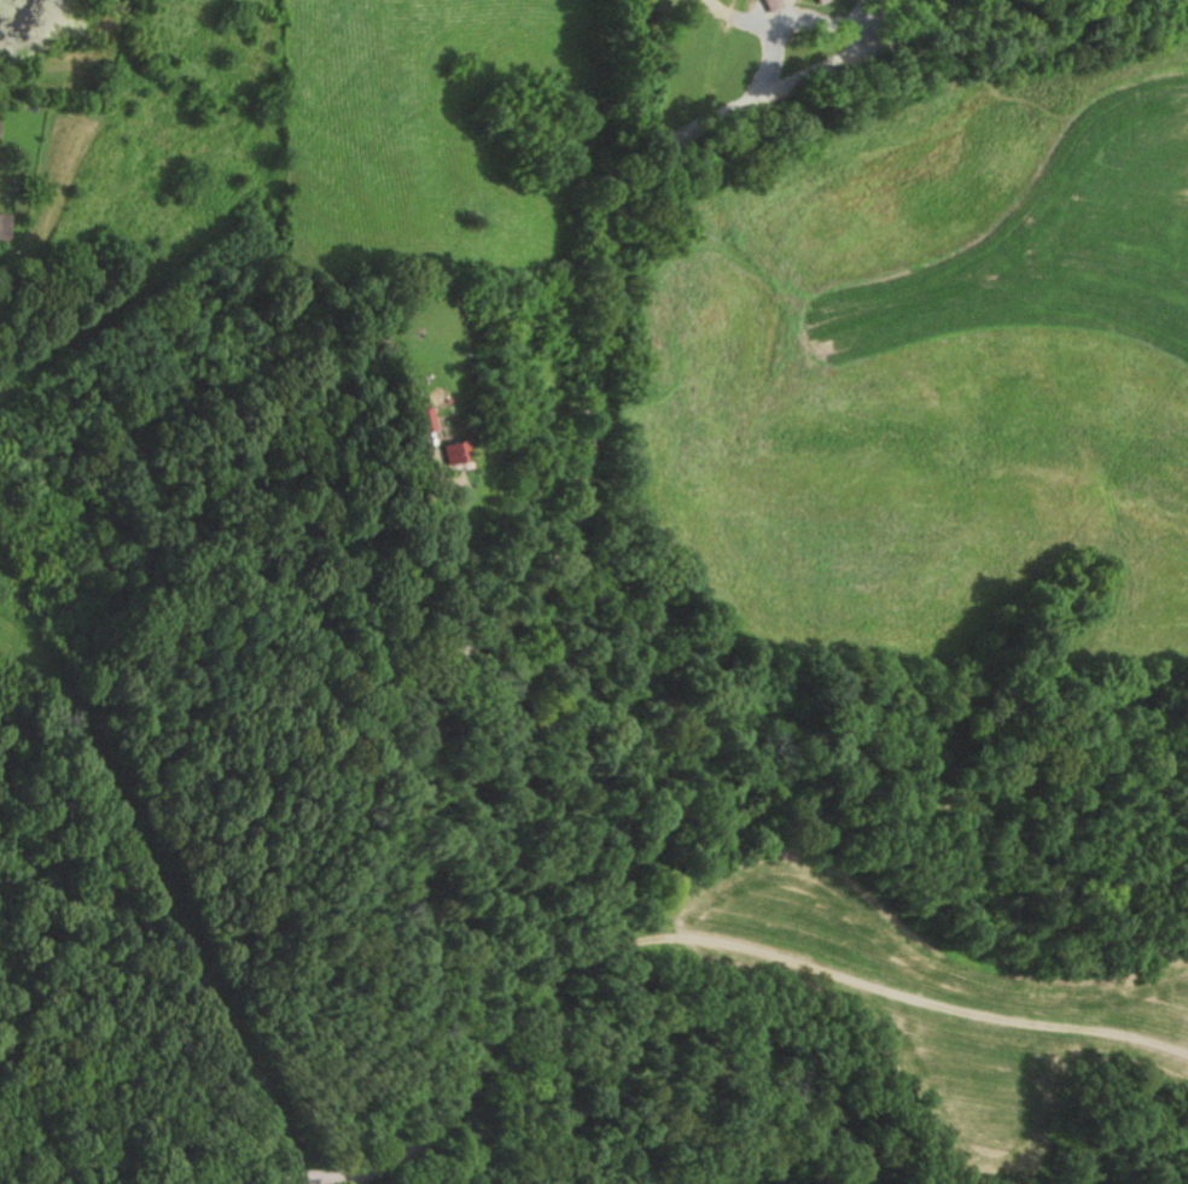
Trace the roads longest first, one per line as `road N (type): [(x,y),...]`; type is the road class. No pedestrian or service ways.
road 1 (residential): [(371,1183),(386,1182),(490,1104),(496,987),(496,975),(400,826),(394,729),(502,579),(612,307),(683,183),(749,126),(1032,16),(1048,0)]
road 2 (residential): [(1187,1070),(787,961),(617,961),(496,975)]

